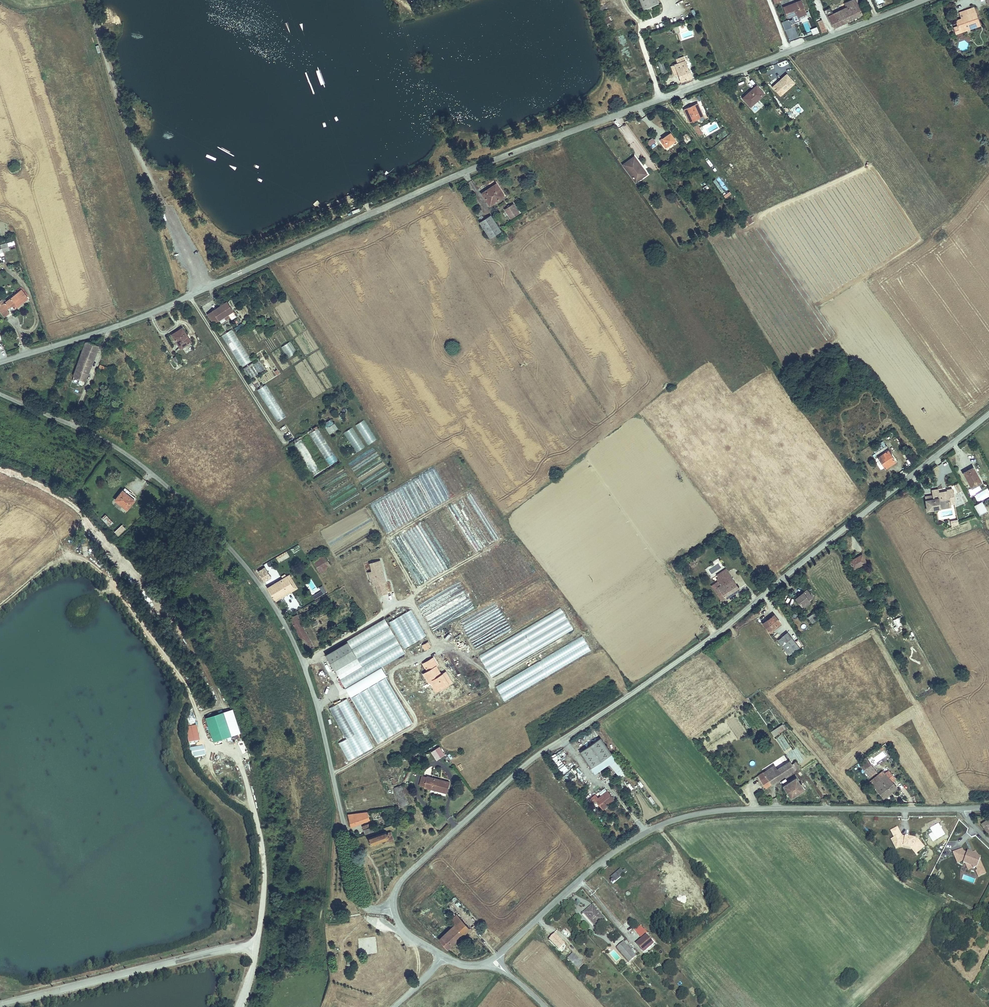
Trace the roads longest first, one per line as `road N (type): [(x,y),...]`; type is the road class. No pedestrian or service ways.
road 1 (unclassified): [(924,0),(461,173),(148,315),(0,364)]
road 2 (residential): [(394,908),(403,878),(521,768),(715,635),(988,414)]
road 3 (unclassified): [(0,394),(133,458),(255,578),(309,682),(358,896),(371,909),(394,908)]
road 4 (residential): [(493,958),(594,867),(675,820),(731,809),(965,809)]
road 5 (track): [(0,597),(63,561),(106,571),(171,662),(205,735),(231,753)]
road 6 (track): [(83,517),(208,671),(229,709),(231,753)]
road 7 (unclassified): [(241,1006),(265,869),(245,776),(231,753)]

